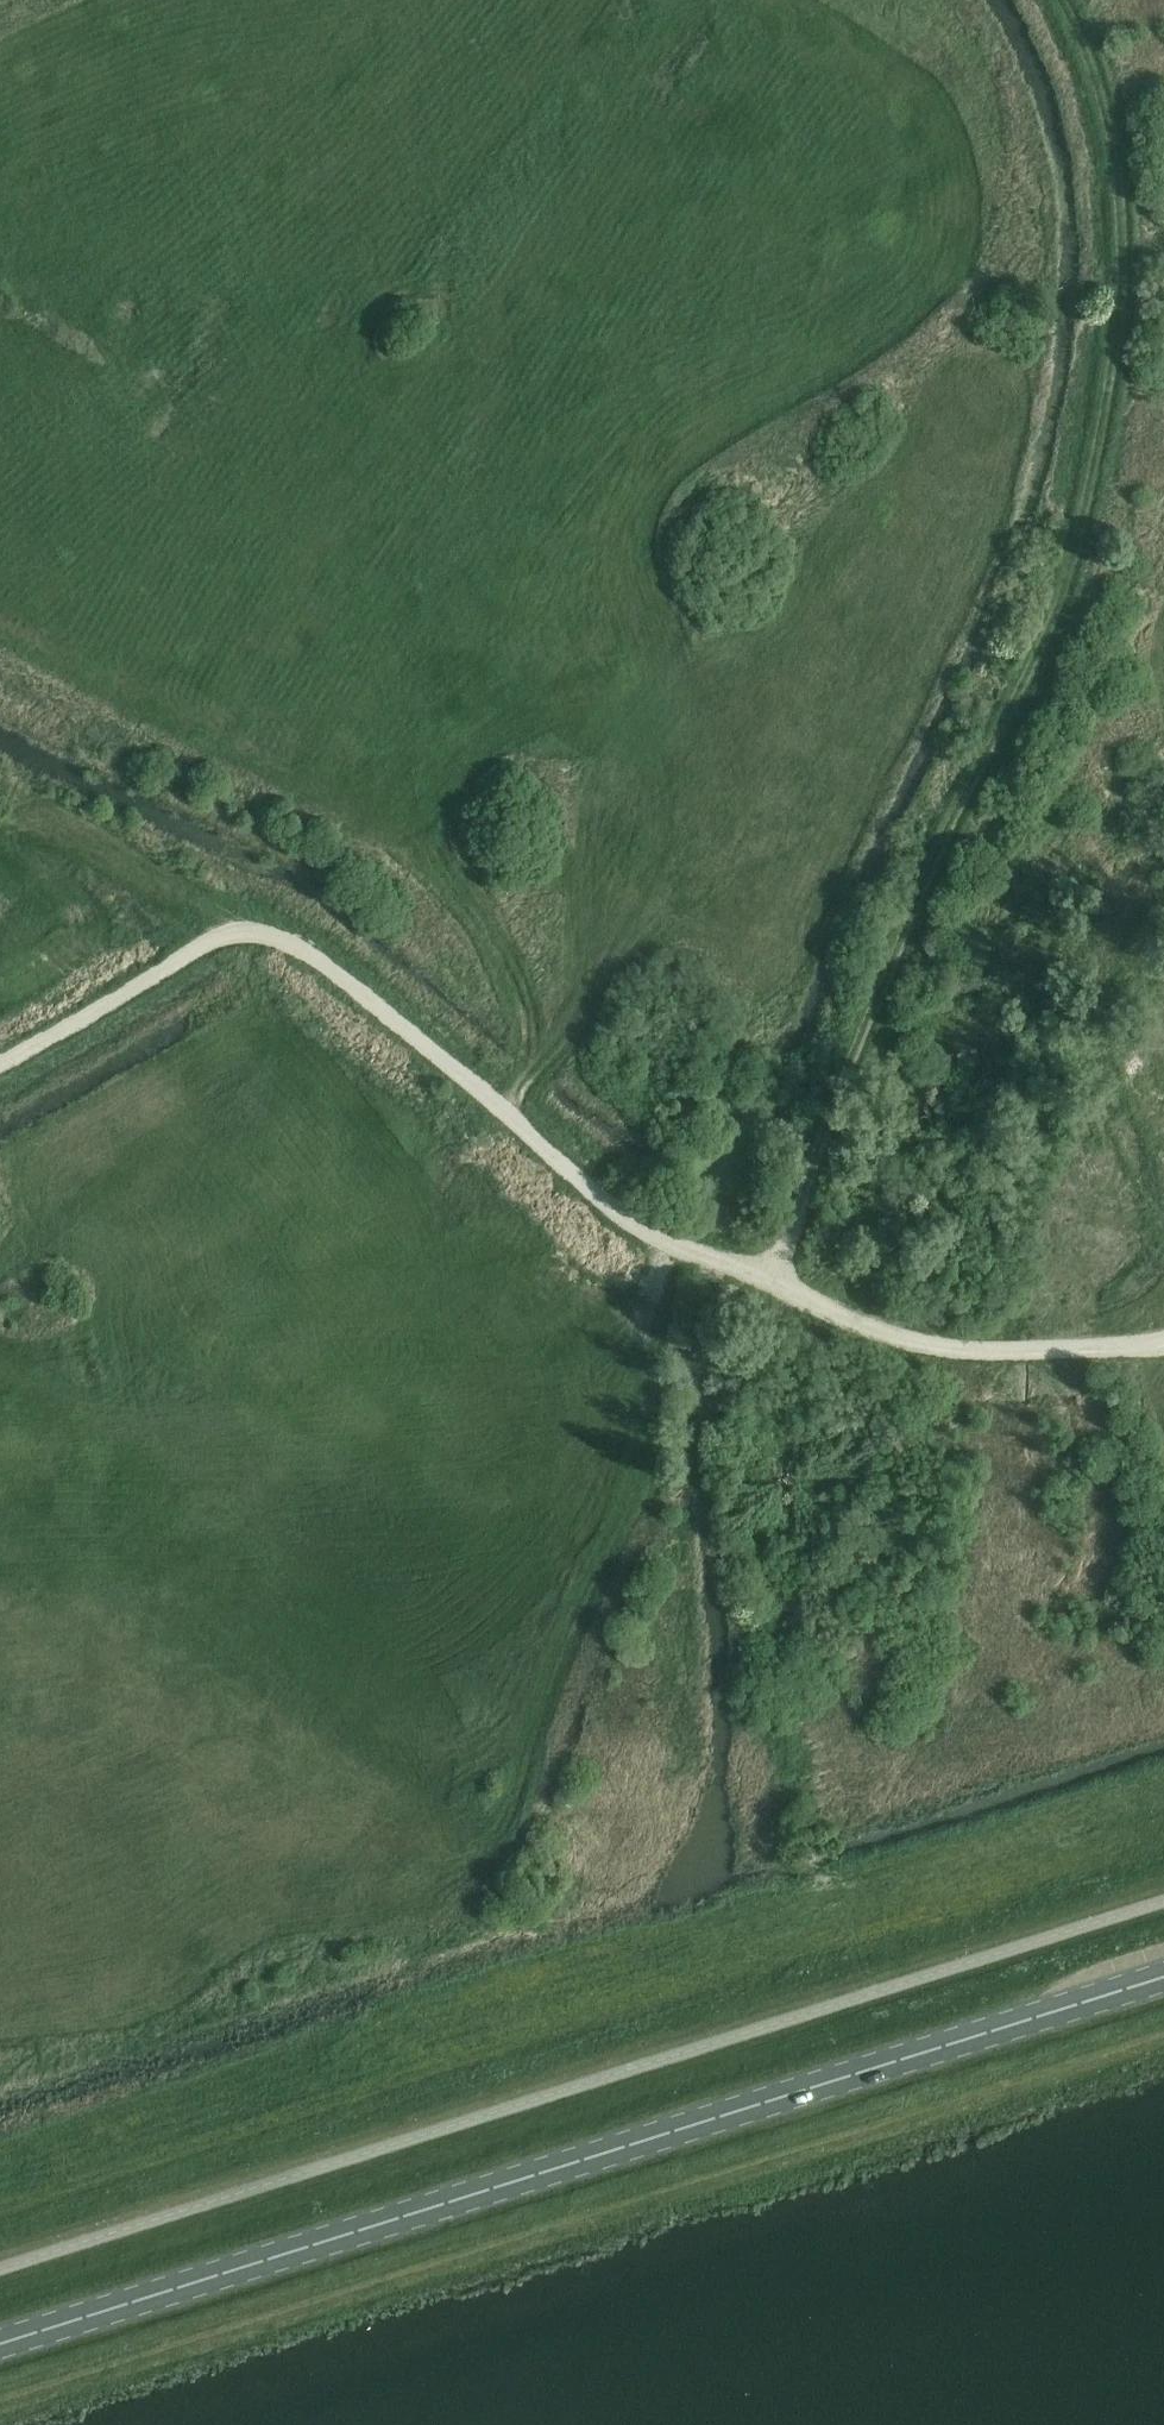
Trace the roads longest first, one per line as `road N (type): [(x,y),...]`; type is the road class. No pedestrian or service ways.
road 1 (secondary): [(1163,1977),(0,2344)]

